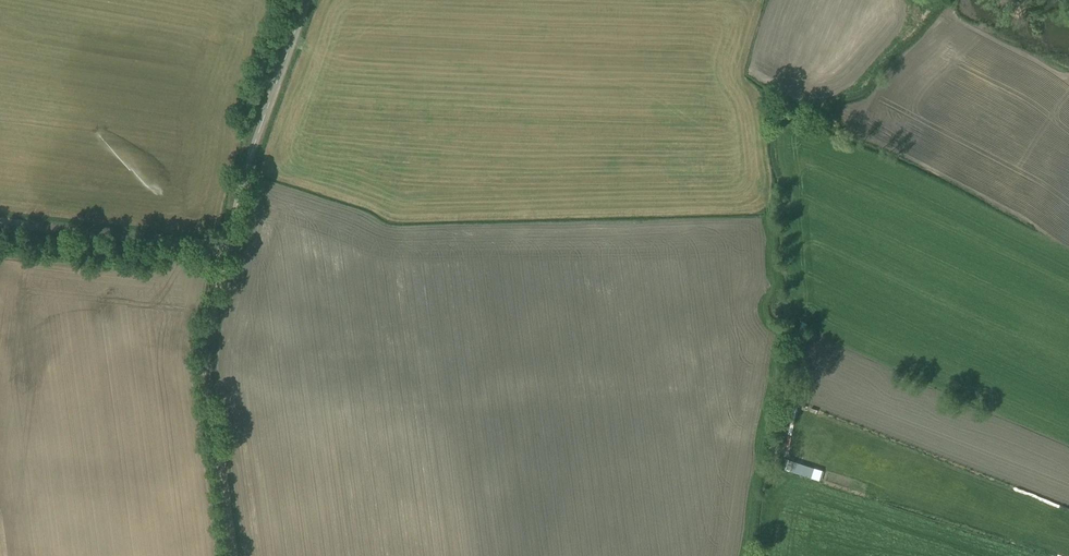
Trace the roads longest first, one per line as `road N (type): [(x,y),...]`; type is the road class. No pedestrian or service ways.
road 1 (unclassified): [(306,0),(225,243),(0,222)]
road 2 (track): [(225,243),(207,365),(234,555)]

